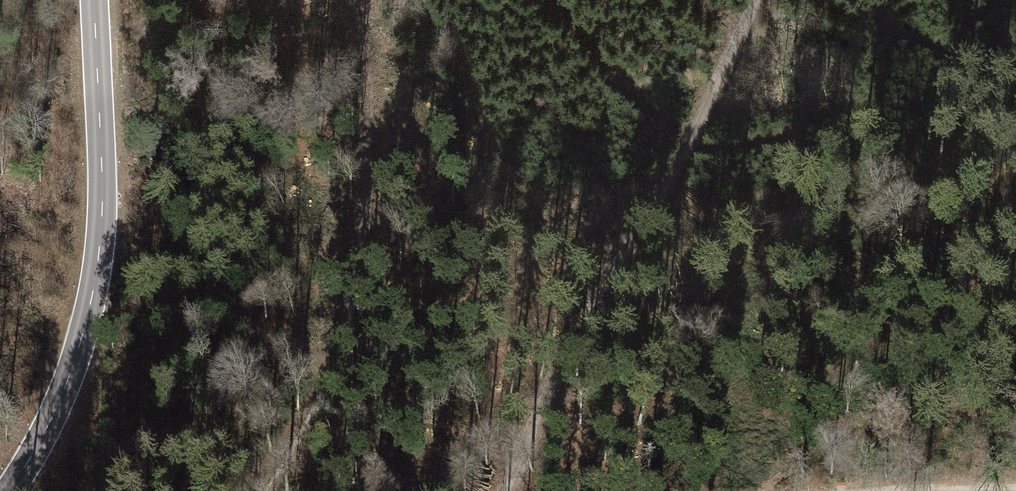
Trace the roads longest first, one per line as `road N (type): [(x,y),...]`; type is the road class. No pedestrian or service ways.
road 1 (track): [(754,0),(695,134),(595,305),(516,490)]
road 2 (tertiary): [(7,490),(51,420),(92,293),(101,204),(92,0)]
road 3 (track): [(331,295),(322,372),(262,490)]

